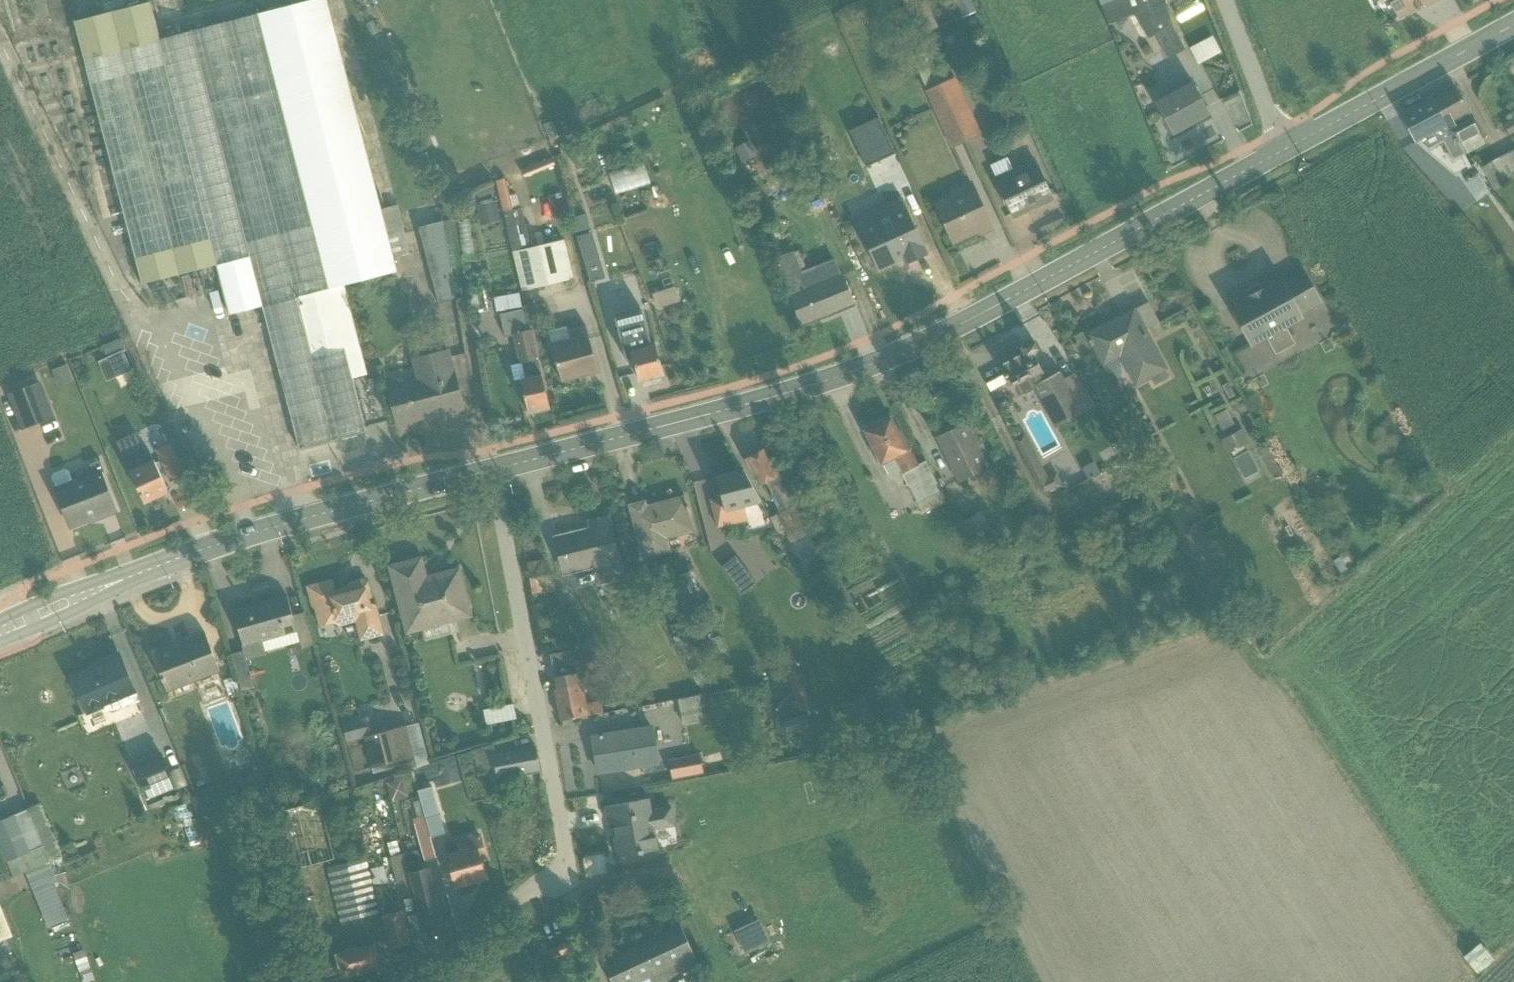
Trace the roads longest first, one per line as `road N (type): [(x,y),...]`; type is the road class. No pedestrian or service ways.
road 1 (secondary): [(492,466),(840,374),(898,351),(1284,150)]
road 2 (residential): [(492,466),(561,826),(561,860),(547,885),(416,981)]
road 3 (secondary): [(144,567),(492,466)]
road 4 (secondary): [(1513,22),(1284,150)]
road 5 (residential): [(1284,150),(1225,0)]
road 6 (secondary): [(0,637),(144,567)]
road 7 (secondary): [(144,567),(0,620)]

